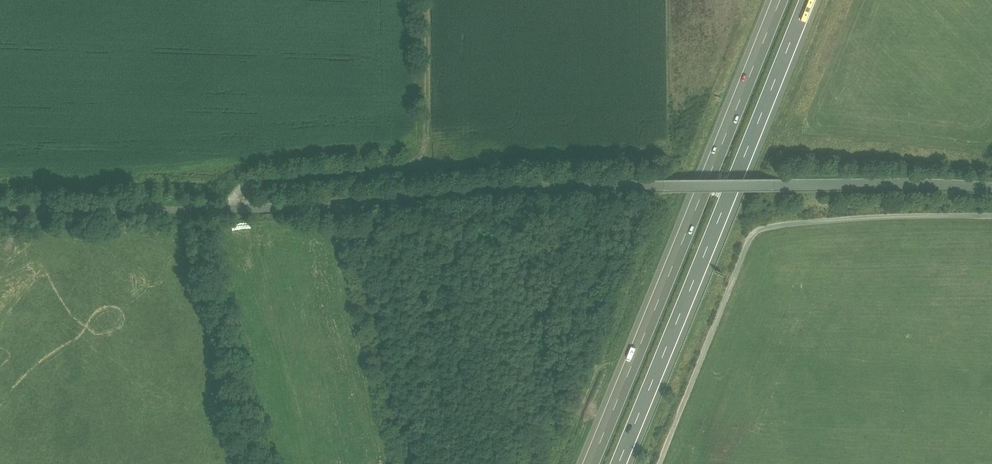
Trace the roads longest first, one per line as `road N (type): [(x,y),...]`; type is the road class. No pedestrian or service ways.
road 1 (unclassified): [(0,213),(786,185)]
road 2 (motorway): [(780,0),(585,463)]
road 3 (motorway): [(621,463),(808,0)]
road 4 (unclassified): [(991,218),(861,218),(760,230),(660,463)]
road 5 (residential): [(786,185),(991,188)]

